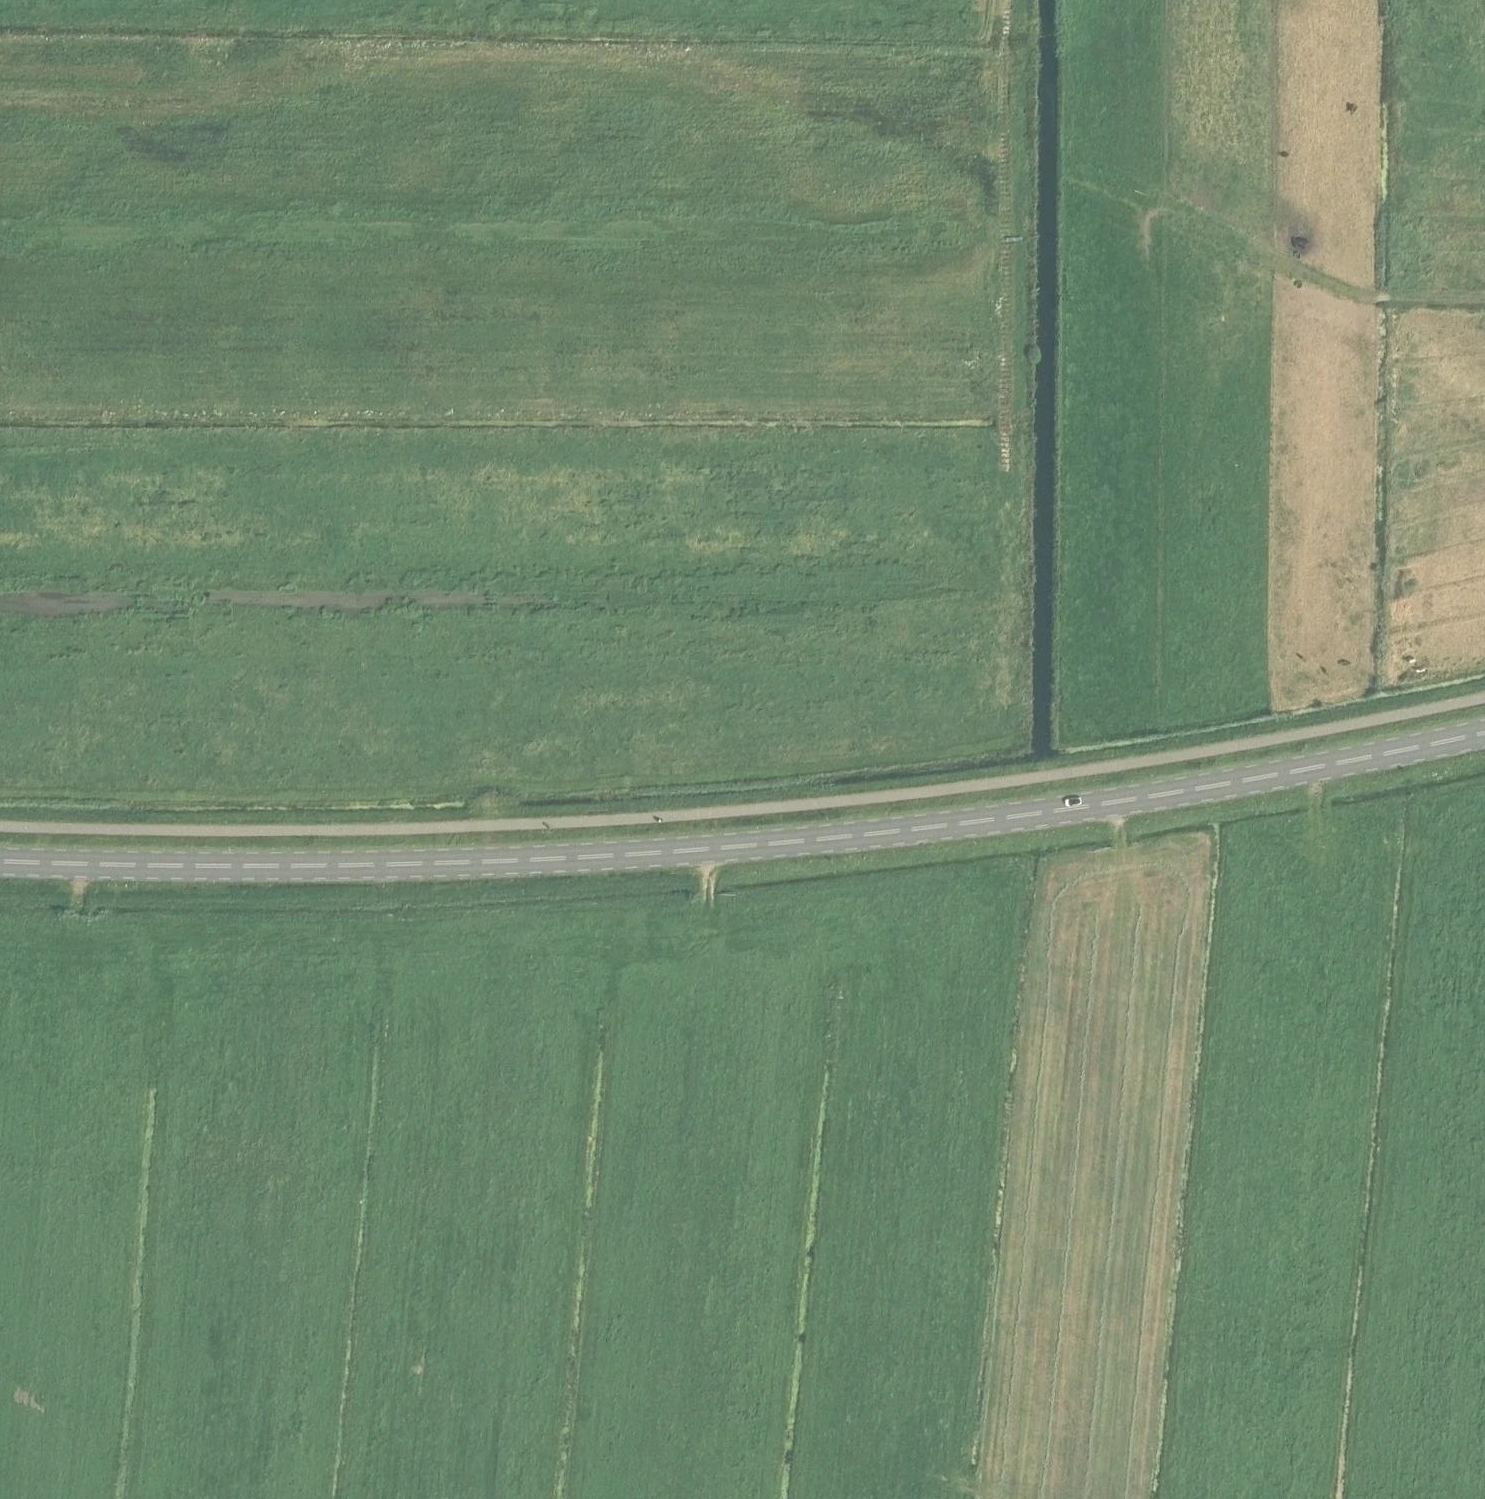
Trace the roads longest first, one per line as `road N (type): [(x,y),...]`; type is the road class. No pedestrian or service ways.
road 1 (secondary): [(0,860),(421,865),(913,832),(1367,758),(1484,731)]
road 2 (track): [(1005,473),(1007,0)]

